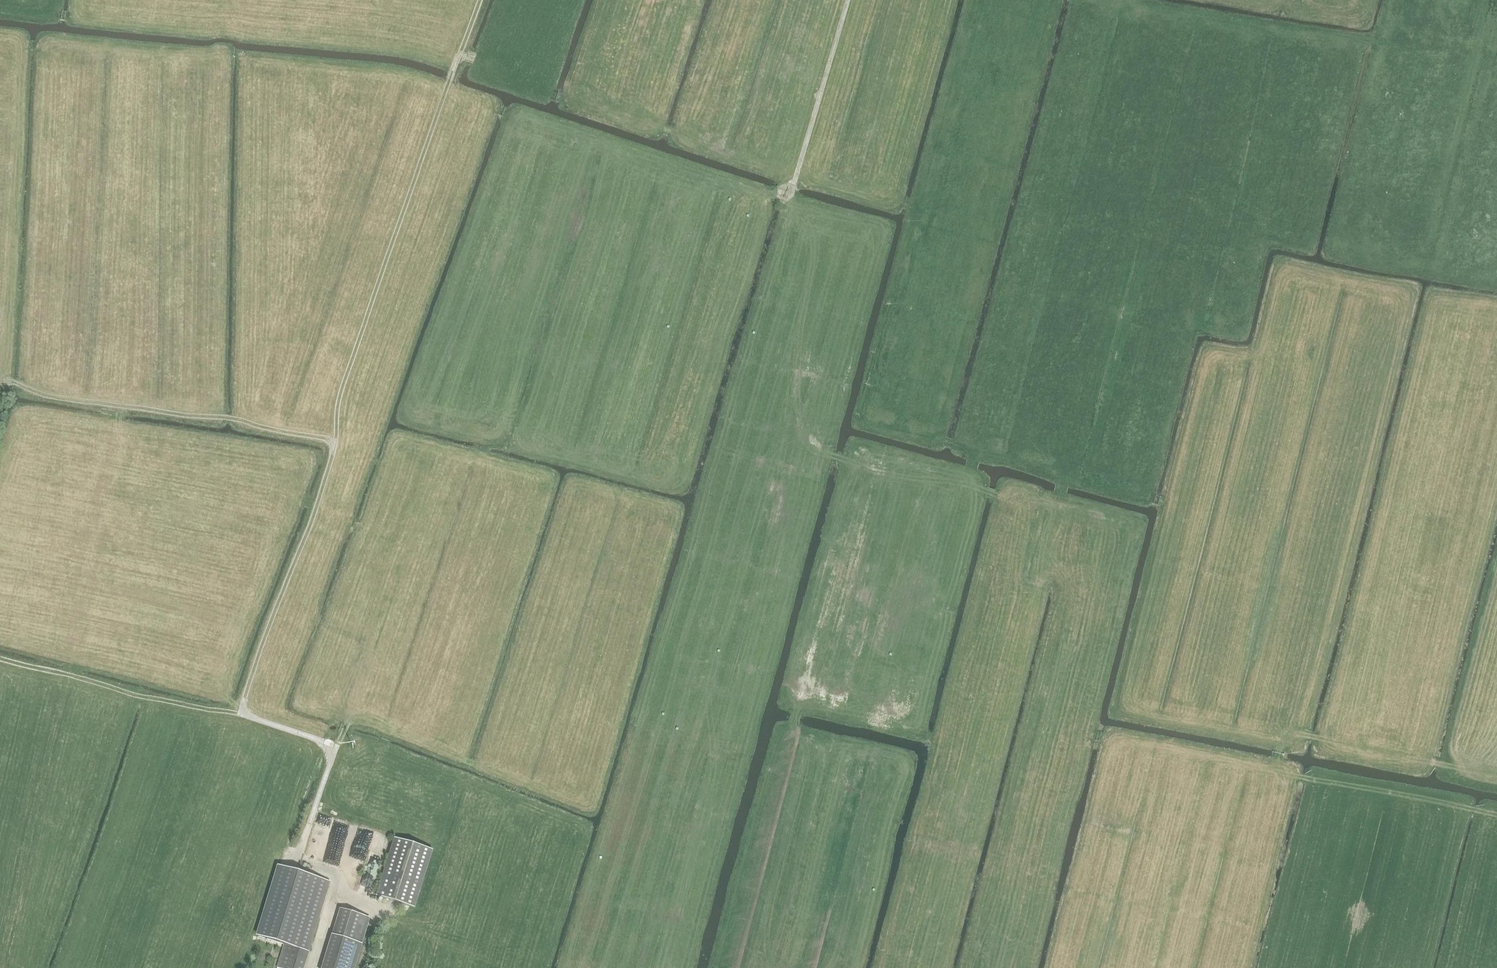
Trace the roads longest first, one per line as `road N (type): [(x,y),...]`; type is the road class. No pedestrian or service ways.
road 1 (track): [(847,0),(796,179),(781,200)]

